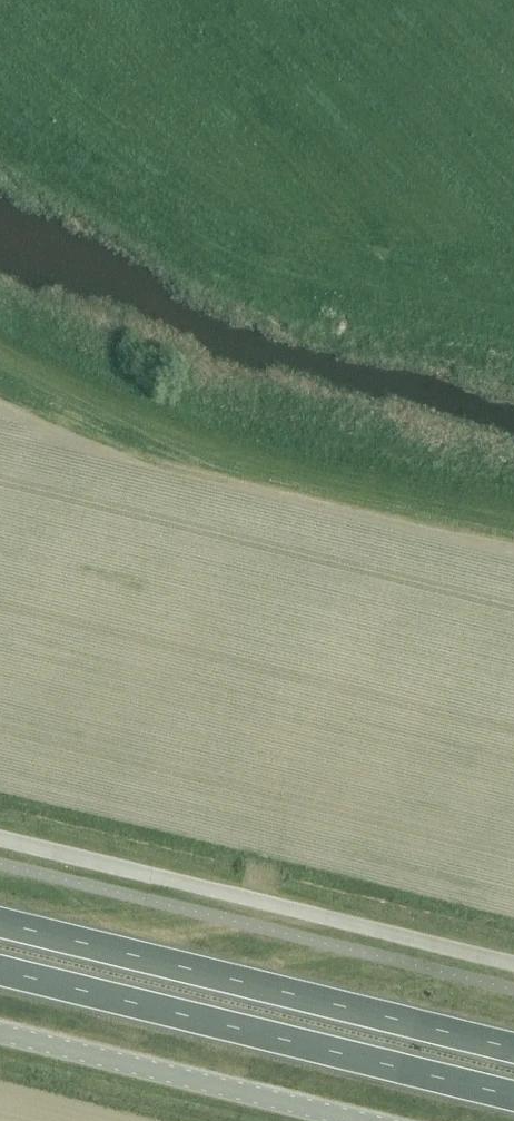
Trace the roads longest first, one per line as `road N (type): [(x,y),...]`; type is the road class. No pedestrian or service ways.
road 1 (trunk): [(0,970),(513,1096)]
road 2 (trunk): [(513,1048),(0,923)]
road 3 (unclassified): [(513,951),(0,828)]
road 4 (unclassified): [(0,1047),(300,1120)]

